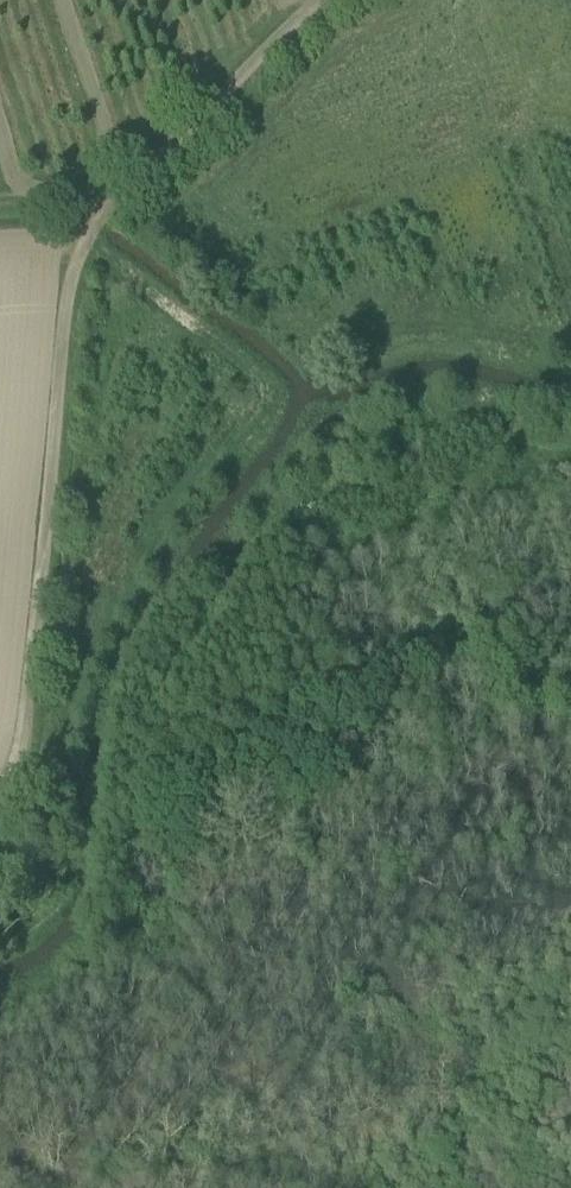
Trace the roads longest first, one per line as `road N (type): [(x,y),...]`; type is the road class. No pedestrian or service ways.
road 1 (unclassified): [(0,814),(27,765),(75,265),(110,201),(329,0)]

